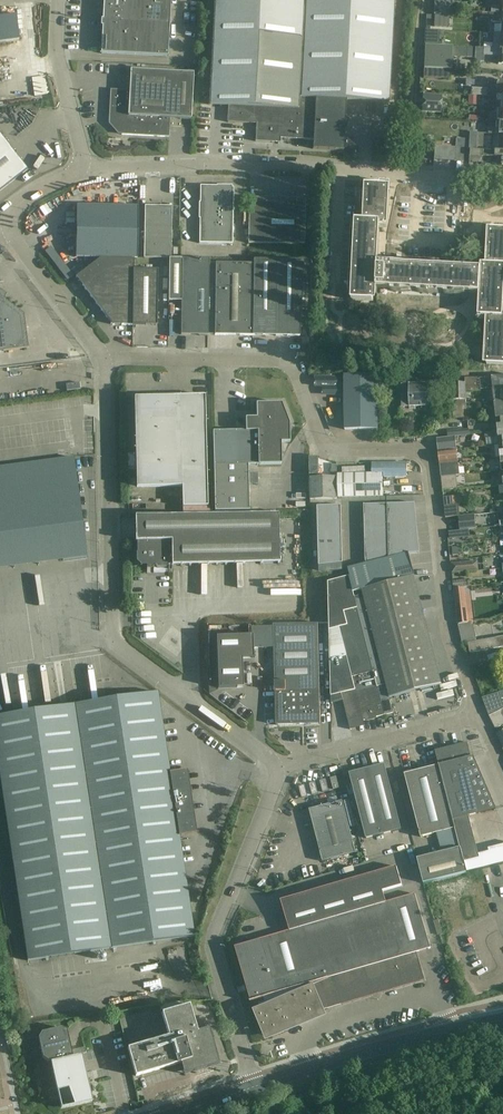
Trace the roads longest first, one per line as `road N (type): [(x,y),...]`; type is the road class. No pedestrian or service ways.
road 1 (unclassified): [(481,717),(450,633),(426,453),(333,450),(322,442),(293,369),(278,361),(105,360)]
road 2 (unclassified): [(282,768),(107,637),(105,360)]
road 3 (unclassified): [(254,1087),(212,941),(282,768)]
road 4 (unclassified): [(85,172),(219,165),(409,175)]
road 5 (secondary): [(254,1087),(502,1021)]
road 6 (unclassified): [(282,768),(481,717)]
road 7 (unclassified): [(85,172),(55,50),(57,0)]
road 8 (unclassified): [(105,360),(0,222)]
road 9 (unclassified): [(409,175),(418,5)]

